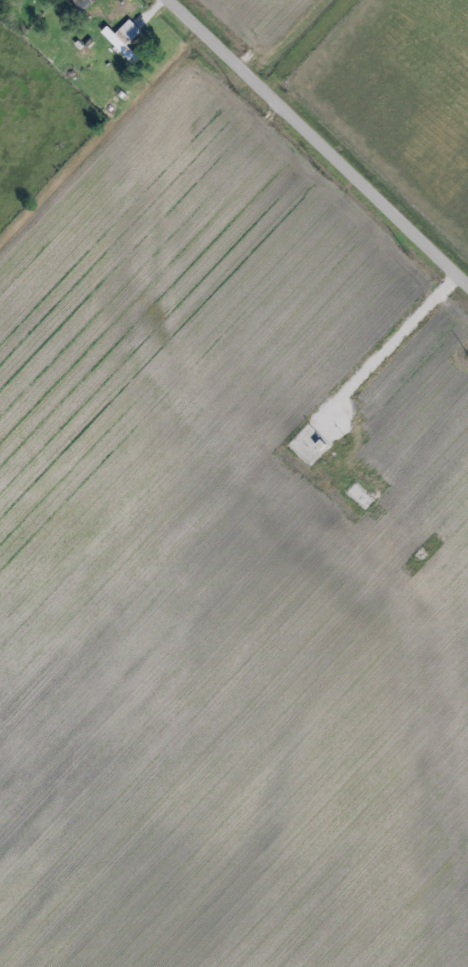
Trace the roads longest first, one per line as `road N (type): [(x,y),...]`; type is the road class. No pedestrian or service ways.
road 1 (residential): [(467,287),(169,0)]

